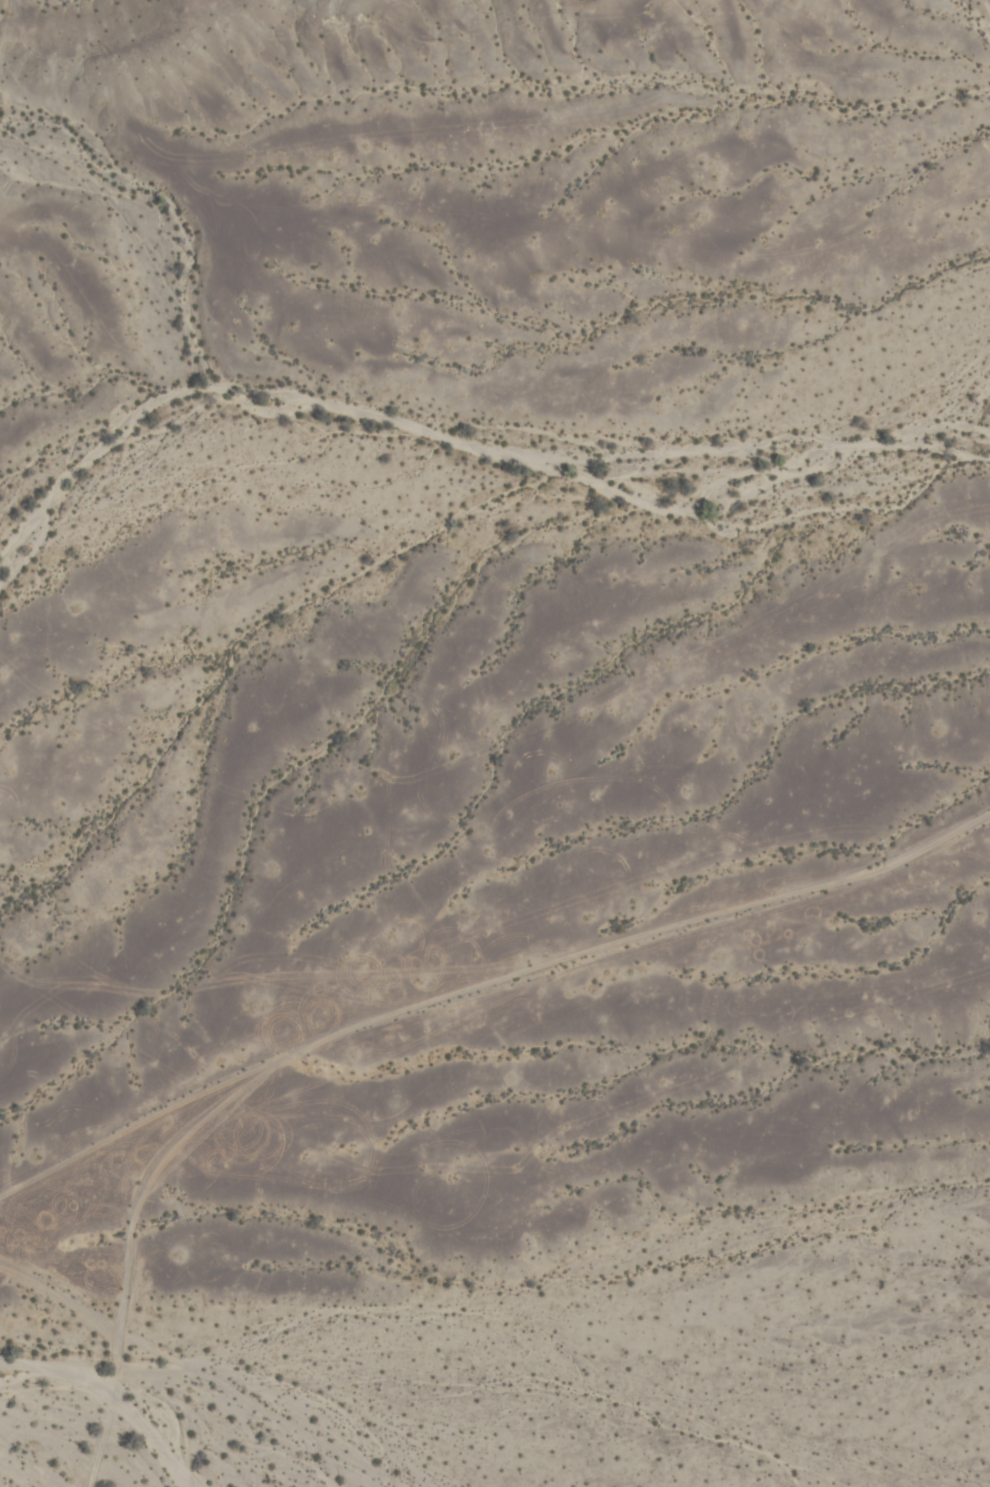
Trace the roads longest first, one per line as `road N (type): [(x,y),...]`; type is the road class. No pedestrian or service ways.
road 1 (track): [(283,1060),(350,1027),(880,872),(989,815)]
road 2 (track): [(129,1324),(139,1208),(213,1116),(283,1060)]
road 3 (track): [(0,1199),(283,1060)]

